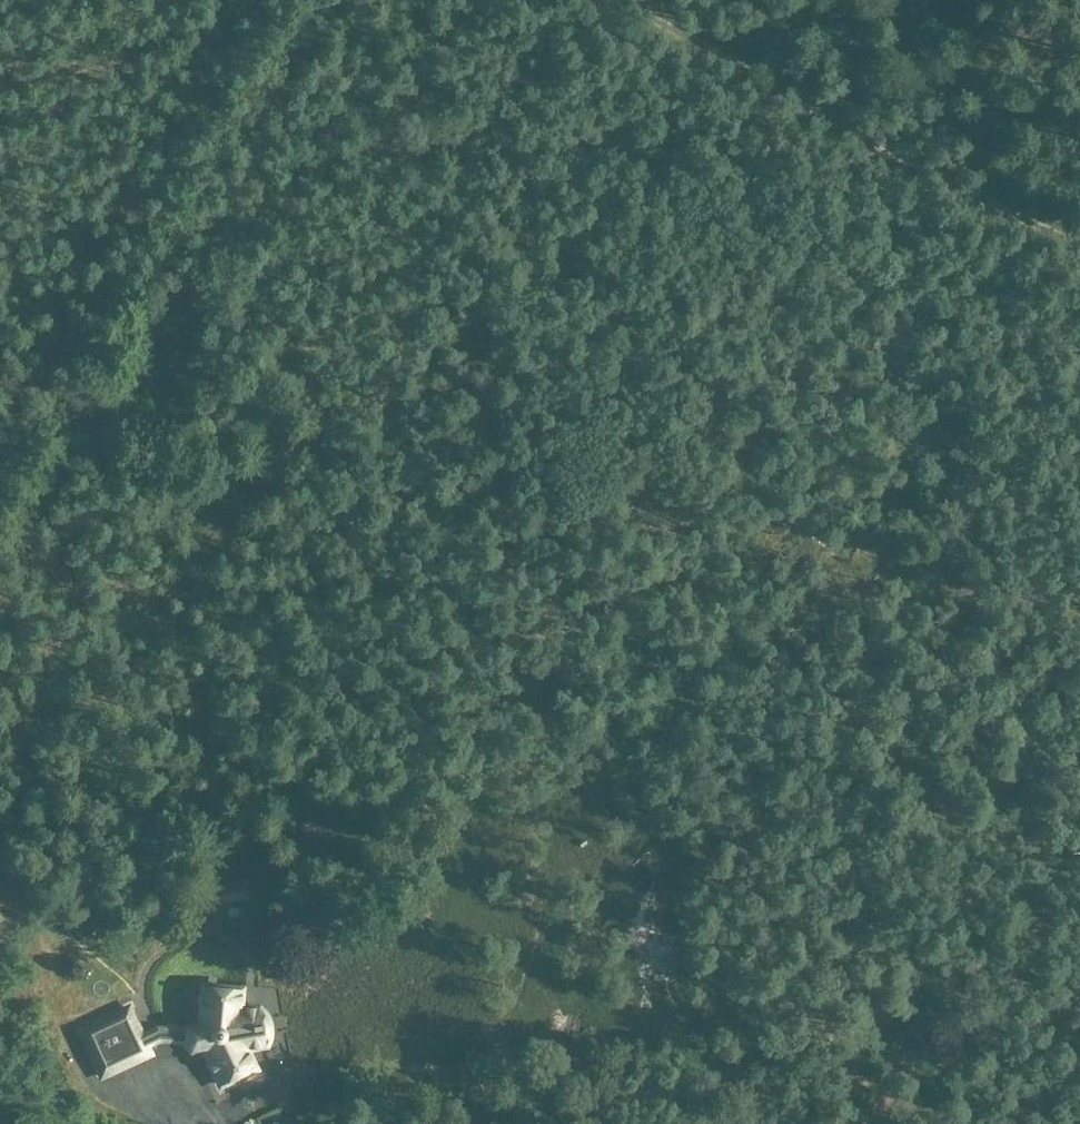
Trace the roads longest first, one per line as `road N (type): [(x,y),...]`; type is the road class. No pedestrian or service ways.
road 1 (track): [(1079,249),(816,108)]
road 2 (track): [(816,108),(616,0)]
road 3 (track): [(876,0),(816,108)]

